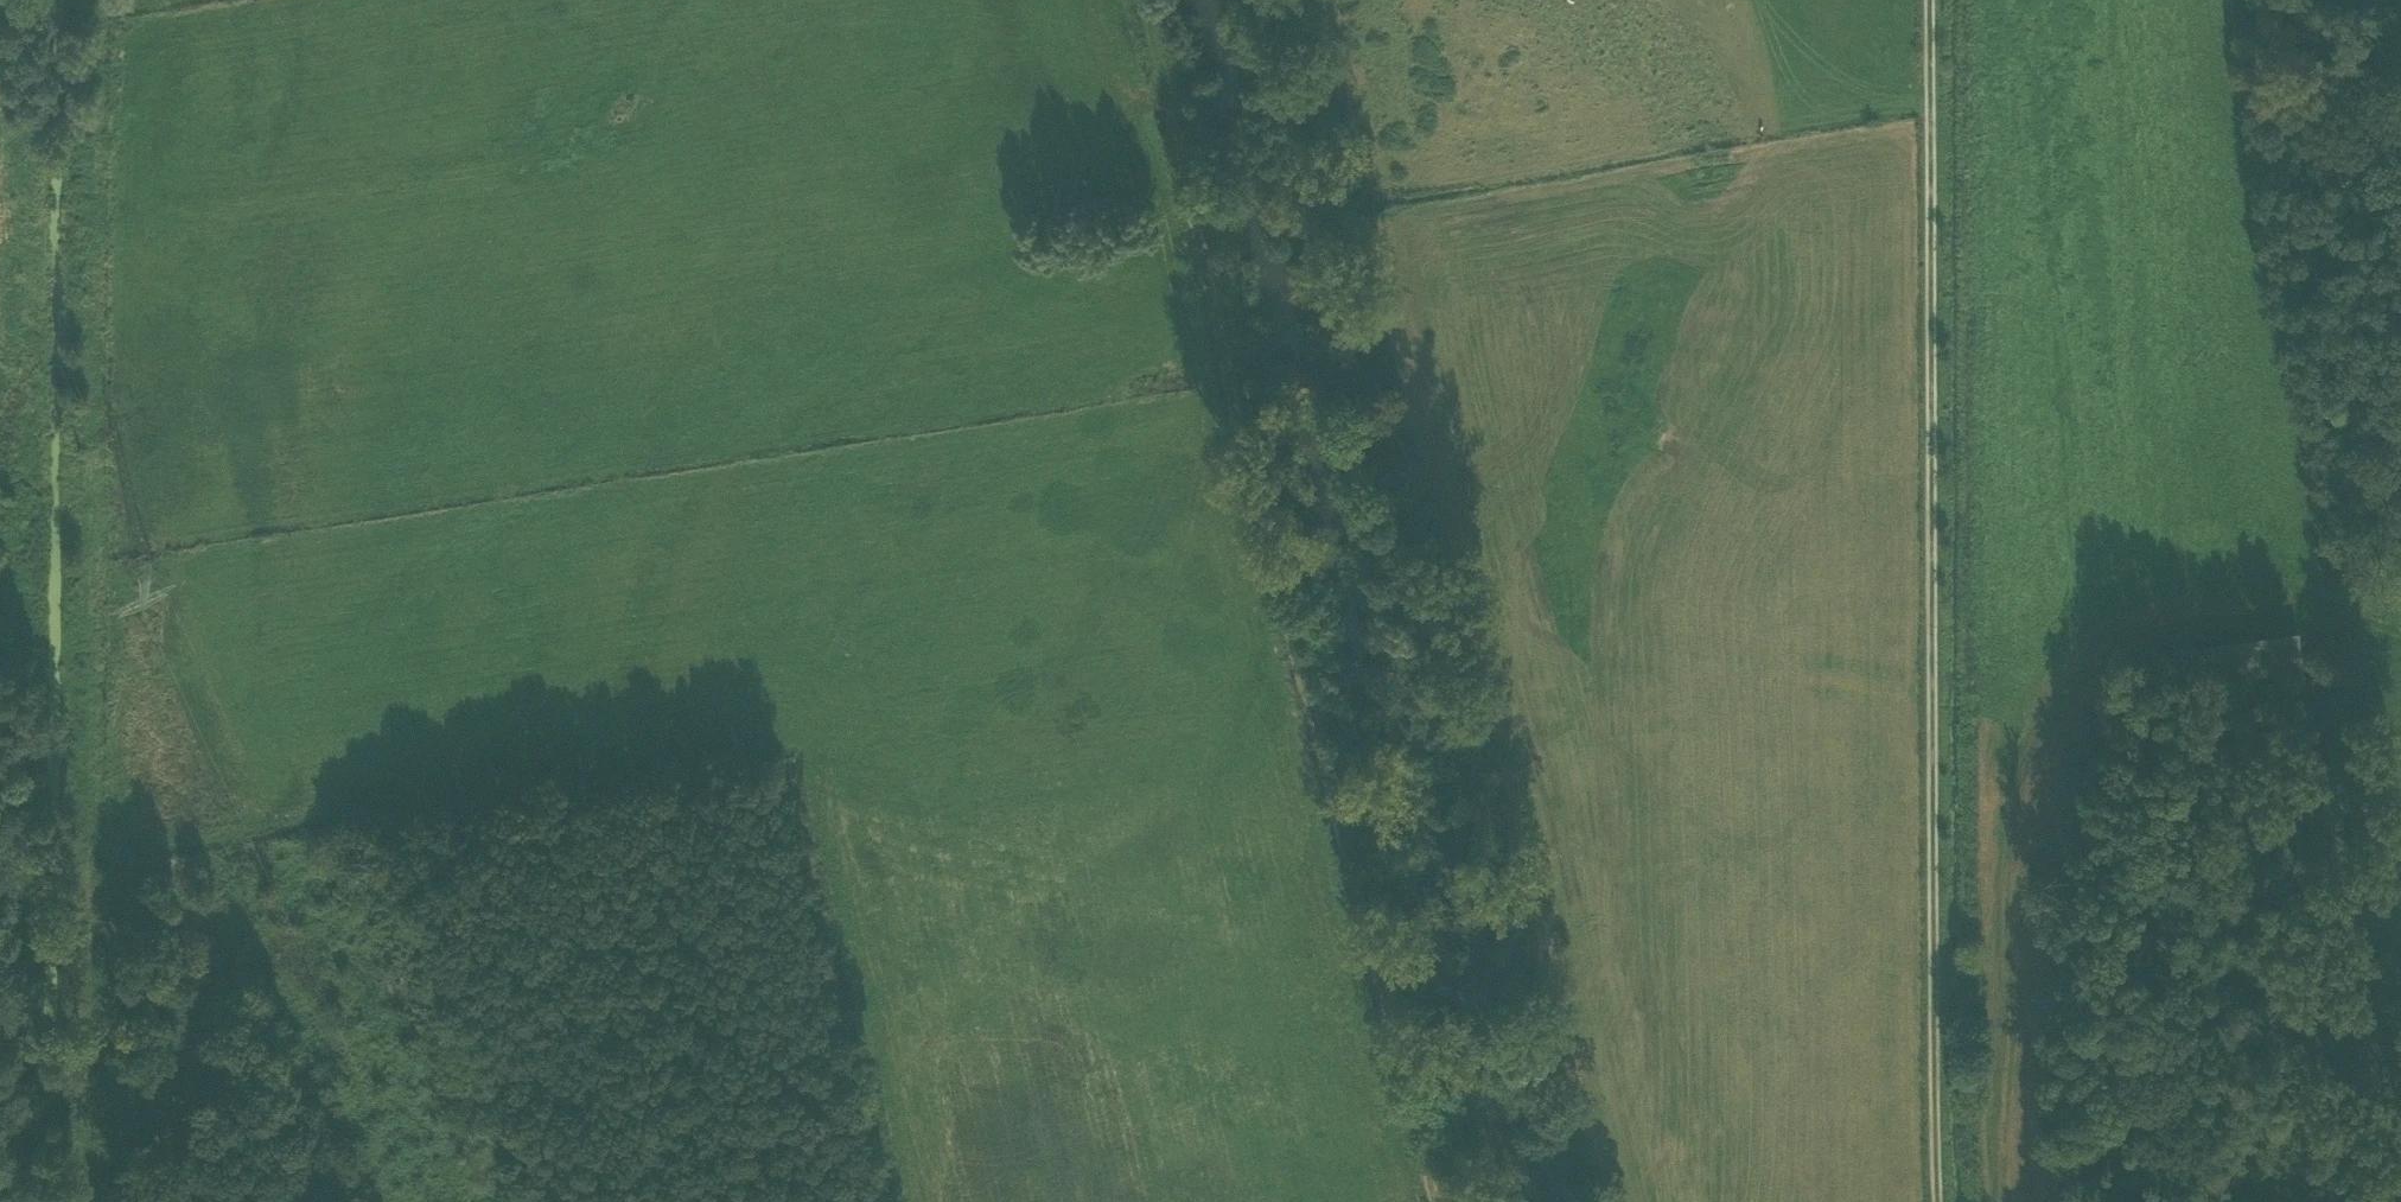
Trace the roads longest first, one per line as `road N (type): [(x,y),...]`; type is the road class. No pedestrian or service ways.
road 1 (track): [(1438,1201),(1139,0)]
road 2 (track): [(1932,0),(1939,1201)]

